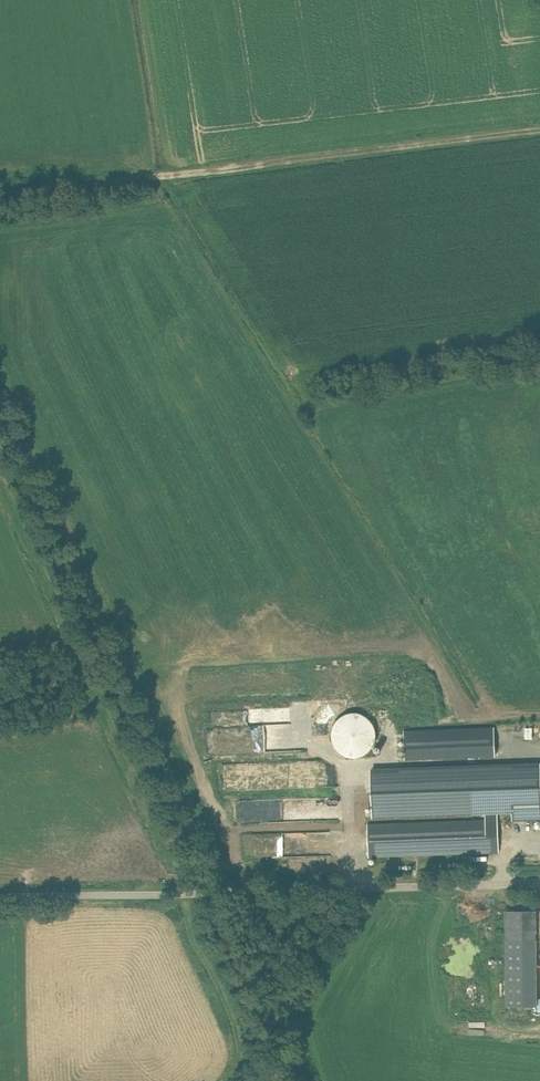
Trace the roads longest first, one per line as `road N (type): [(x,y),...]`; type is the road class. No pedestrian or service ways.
road 1 (track): [(539,131),(0,194)]
road 2 (unclassified): [(0,897),(539,882)]

